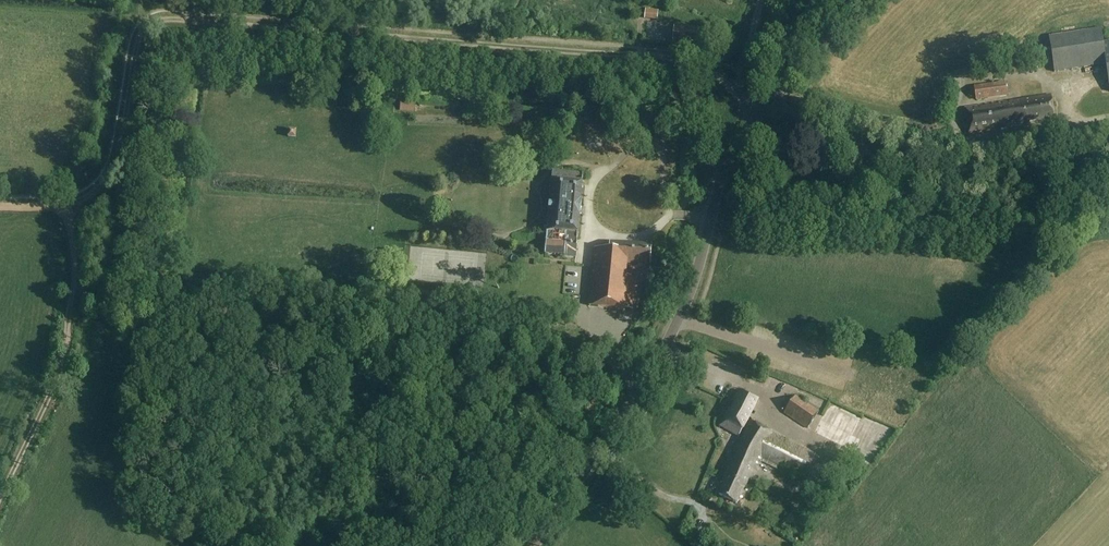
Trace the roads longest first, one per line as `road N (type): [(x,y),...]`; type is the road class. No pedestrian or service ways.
road 1 (track): [(70,203),(95,191),(115,165),(137,43),(162,21),(663,58),(732,89)]
road 2 (tertiary): [(531,545),(671,334),(727,156),(756,113)]
road 3 (track): [(74,286),(53,389),(0,496)]
road 4 (tertiary): [(756,113),(862,0)]
road 5 (unclassified): [(756,113),(732,89),(760,0)]

